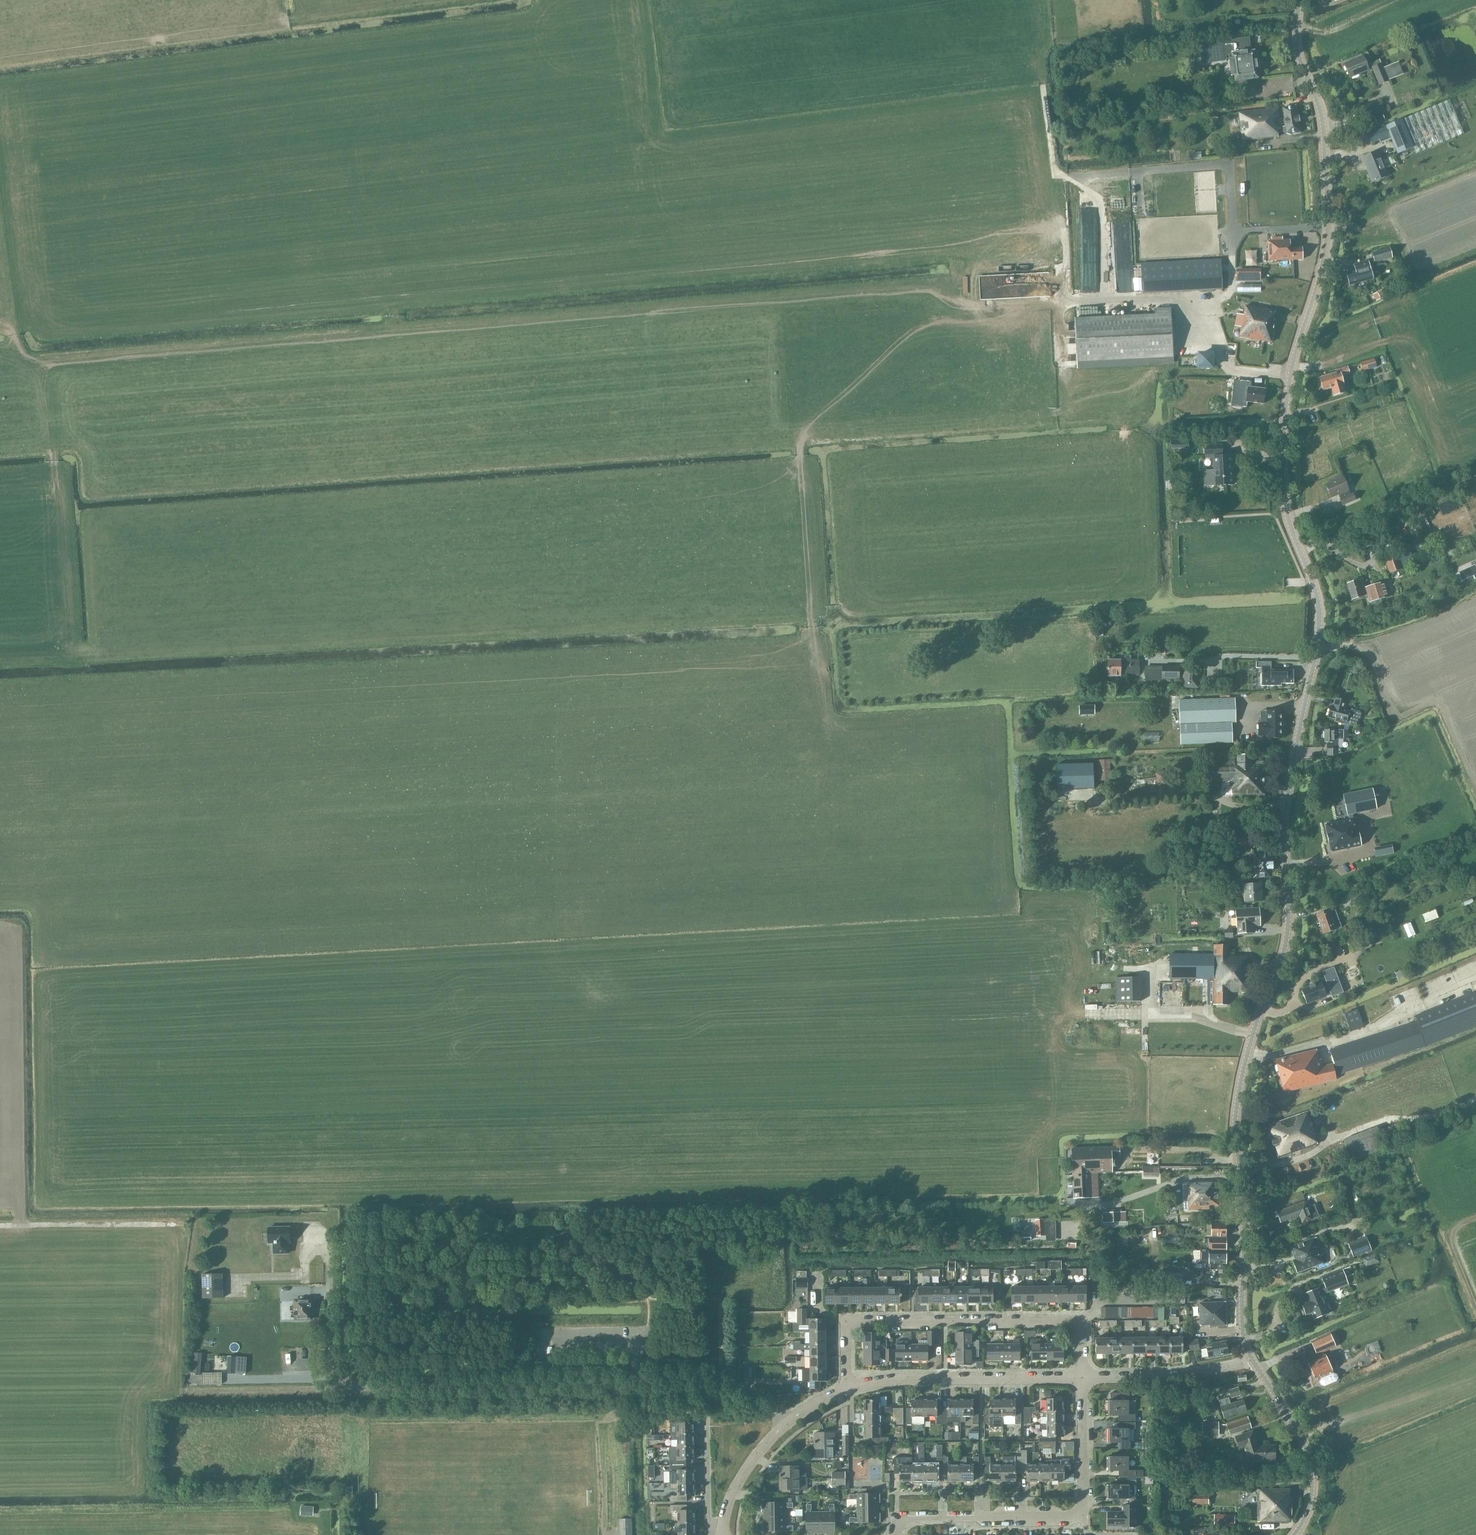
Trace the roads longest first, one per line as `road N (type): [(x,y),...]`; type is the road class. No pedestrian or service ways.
road 1 (tertiary): [(1253,1360),(1243,1327),(1235,1105),(1285,952),(1285,814),(1320,605),(1284,506),(1281,456),(1289,393),(1329,241),(1325,133),(1299,41),(1299,0)]
road 2 (unclassified): [(788,1423),(760,1394),(721,1383),(352,1388),(333,1371),(329,1265)]
road 3 (residential): [(1083,1378),(1084,1320),(845,1321),(849,1386)]
road 4 (residential): [(849,1386),(945,1377),(1083,1378)]
road 5 (tertiary): [(1294,1534),(1311,1507),(1314,1469),(1253,1360)]
road 6 (residential): [(895,1534),(912,1519),(1083,1515)]
road 7 (track): [(0,1227),(189,1225)]
road 8 (track): [(1475,477),(1317,546)]
road 9 (residential): [(1083,1378),(1174,1377),(1253,1360)]
road 10 (track): [(1456,1379),(1302,1439)]
road 11 (track): [(1475,629),(1318,650)]
road 12 (residential): [(1083,1515),(1083,1378)]
road 13 (residential): [(722,1531),(749,1469),(788,1423)]

